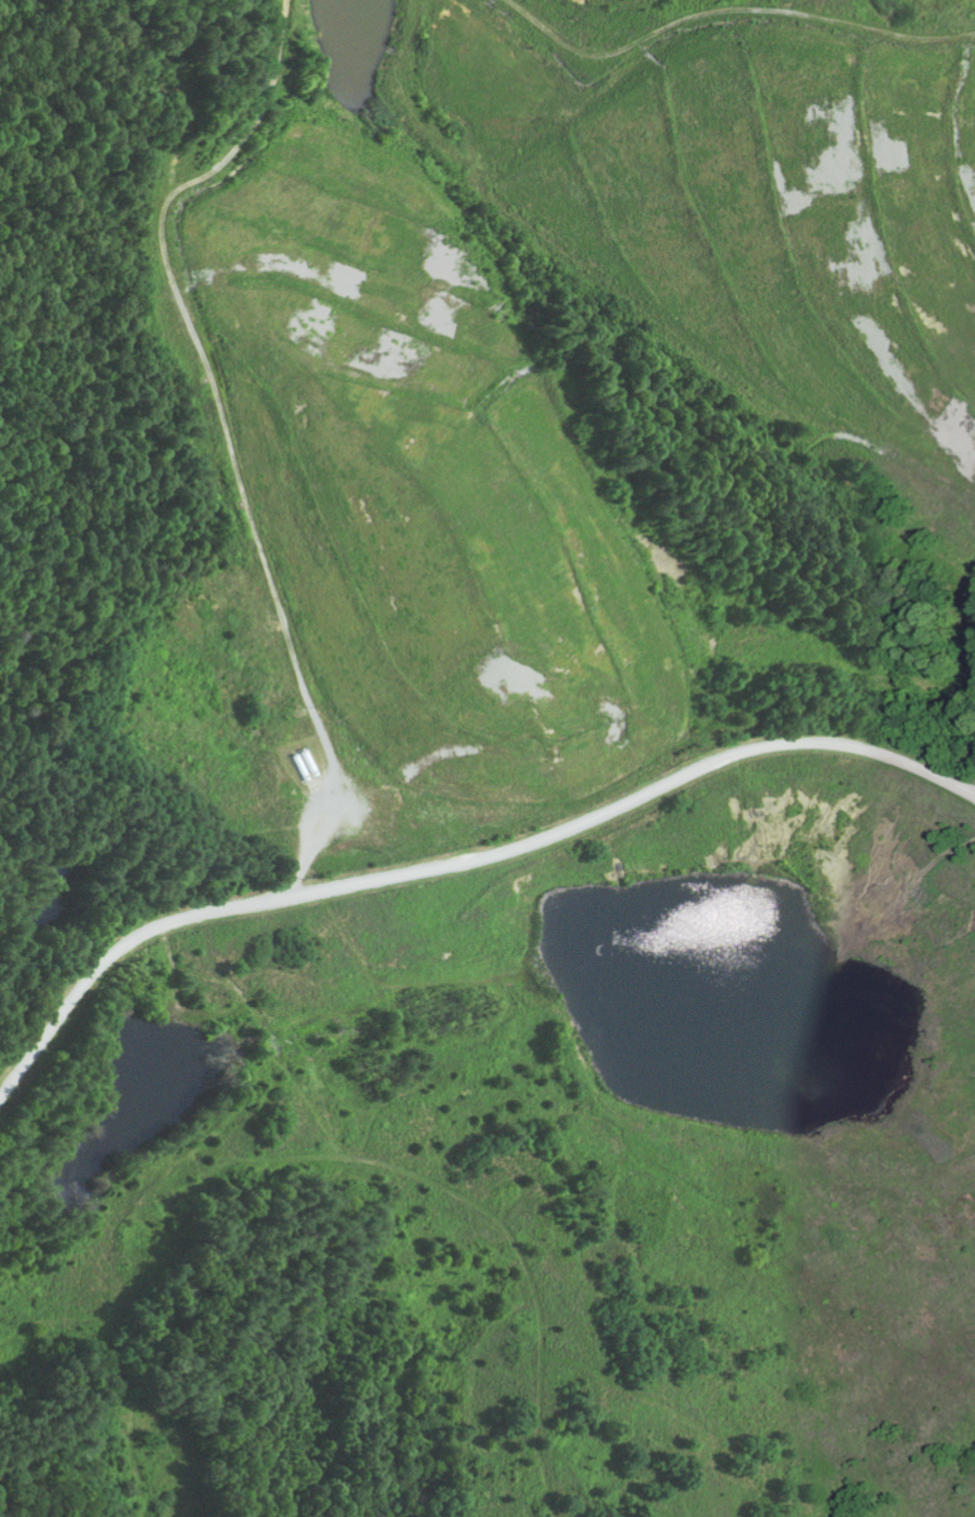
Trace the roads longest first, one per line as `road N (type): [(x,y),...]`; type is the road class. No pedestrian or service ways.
road 1 (residential): [(974,798),(883,757),(773,746),(712,763),(493,857),(158,927),(81,985),(0,1094)]

